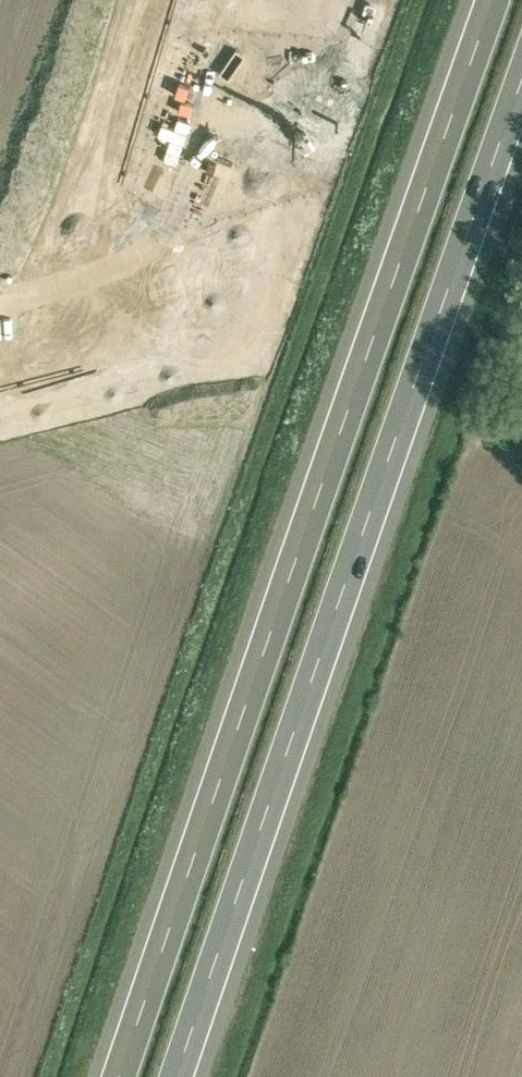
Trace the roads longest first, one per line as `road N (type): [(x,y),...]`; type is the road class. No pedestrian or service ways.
road 1 (motorway): [(477,0),(105,1076)]
road 2 (motorway): [(188,1076),(521,107)]

